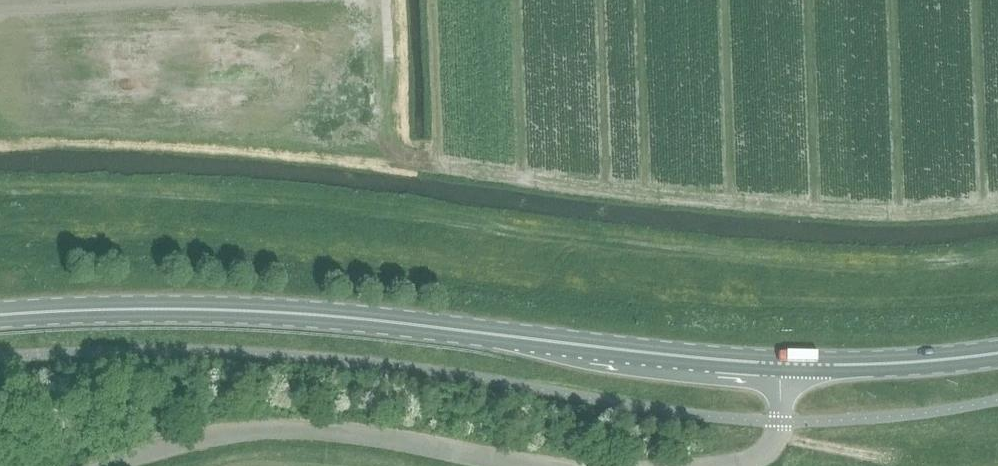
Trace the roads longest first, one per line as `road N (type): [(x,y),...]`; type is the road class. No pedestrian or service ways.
road 1 (primary): [(782,364),(331,315),(134,308),(0,314)]
road 2 (unclassified): [(115,465),(197,439),(288,429),(547,465)]
road 3 (primary): [(997,353),(782,364)]
road 4 (unclassified): [(727,465),(754,459),(775,440),(782,364)]

